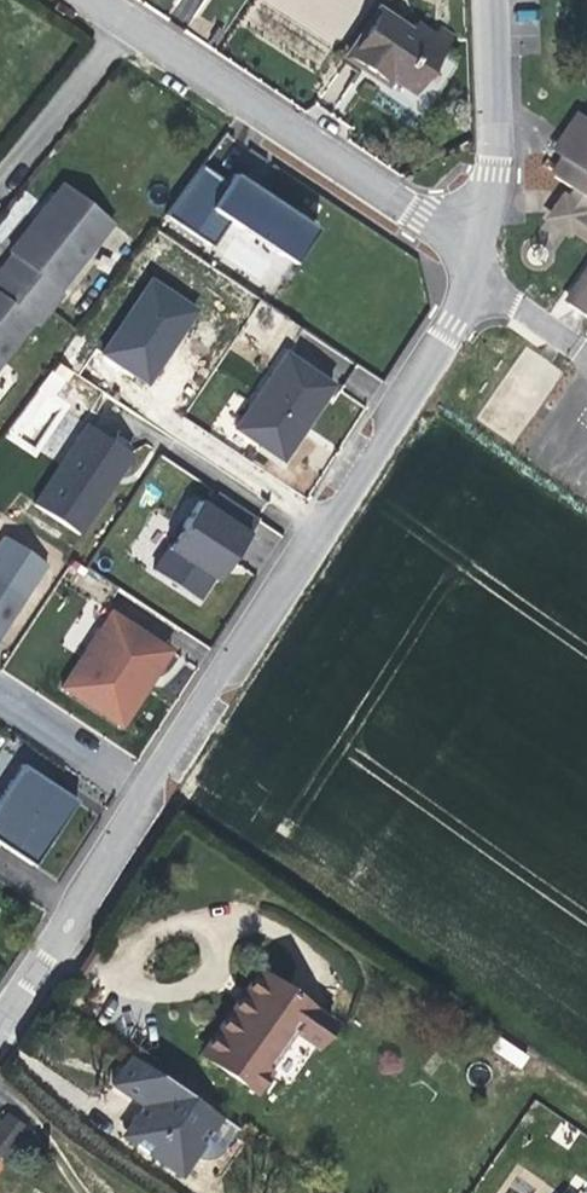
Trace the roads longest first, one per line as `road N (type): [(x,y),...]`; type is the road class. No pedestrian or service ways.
road 1 (residential): [(0,1015),(481,279)]
road 2 (residential): [(481,279),(441,232),(91,0)]
road 3 (residential): [(481,279),(493,147),(489,0)]
road 4 (residential): [(481,279),(586,360)]

